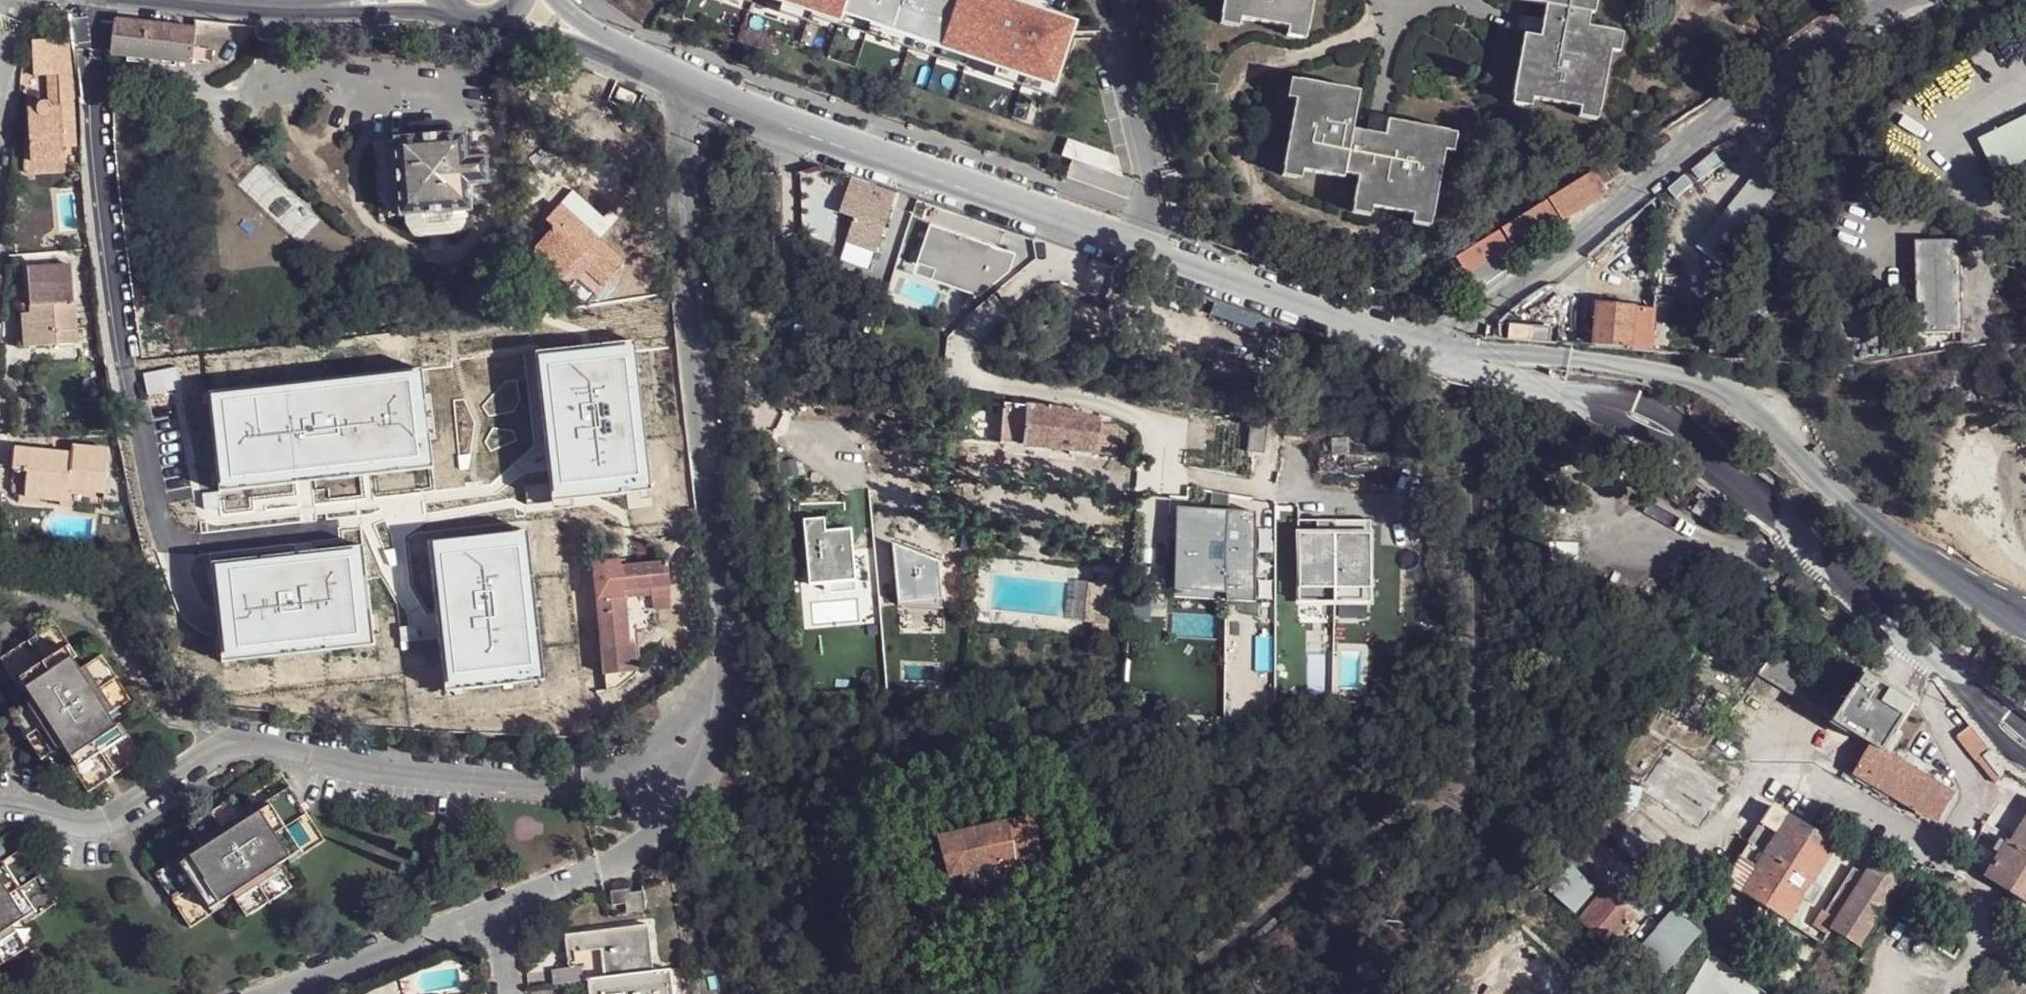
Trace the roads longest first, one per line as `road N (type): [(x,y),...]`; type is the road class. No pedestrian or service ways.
road 1 (residential): [(491,916),(636,855),(690,787),(717,724),(727,661),(689,79)]
road 2 (residential): [(1339,311),(689,79)]
road 3 (residential): [(286,993),(491,916)]
road 4 (residential): [(212,0),(337,7)]
road 5 (residential): [(510,22),(628,56)]

